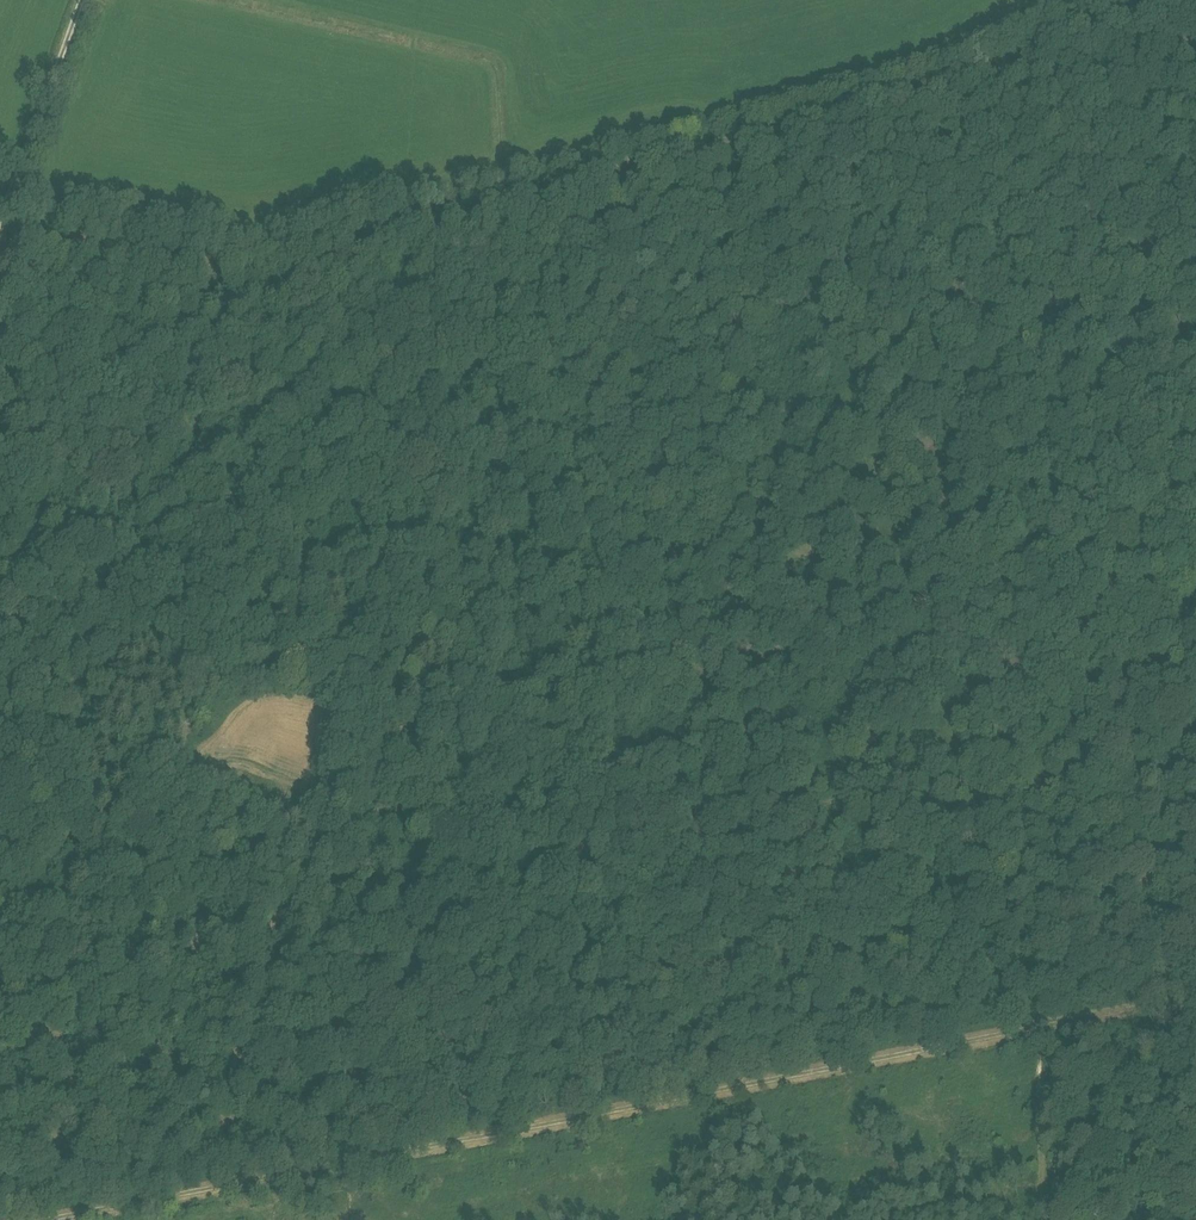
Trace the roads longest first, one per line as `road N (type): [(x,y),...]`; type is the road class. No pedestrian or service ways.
road 1 (track): [(25,1219),(1195,988)]
road 2 (track): [(987,1029),(742,136)]
road 3 (track): [(0,232),(245,261),(742,136)]
road 4 (track): [(742,136),(919,93),(1145,0)]
road 5 (track): [(0,193),(81,0)]

